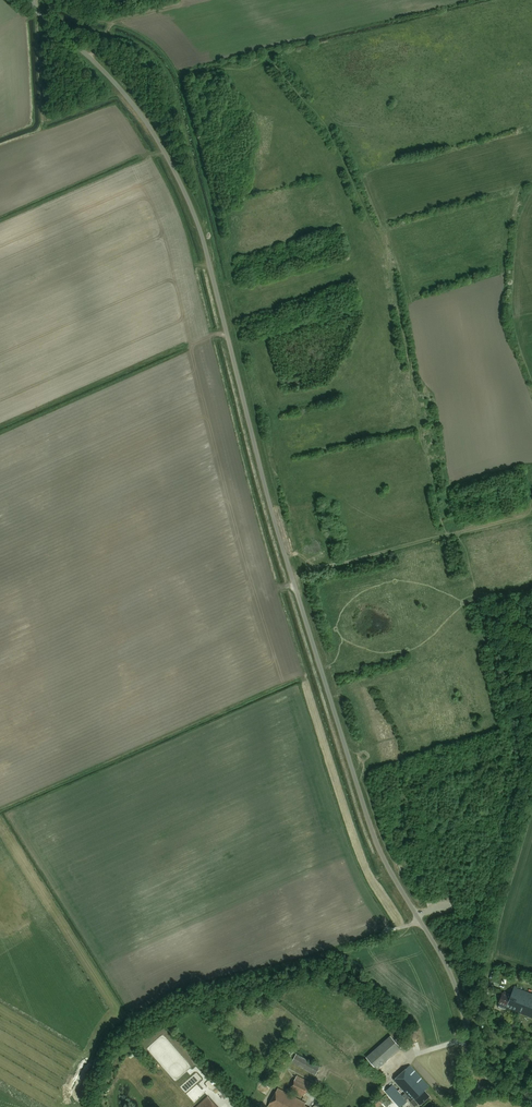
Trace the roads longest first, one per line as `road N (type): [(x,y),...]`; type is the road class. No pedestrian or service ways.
road 1 (unclassified): [(473,1094),(456,989),(384,861),(353,773),(272,515),(190,205),(123,93),(23,0)]
road 2 (track): [(180,79),(229,281),(215,287)]
road 3 (track): [(444,536),(293,580)]

